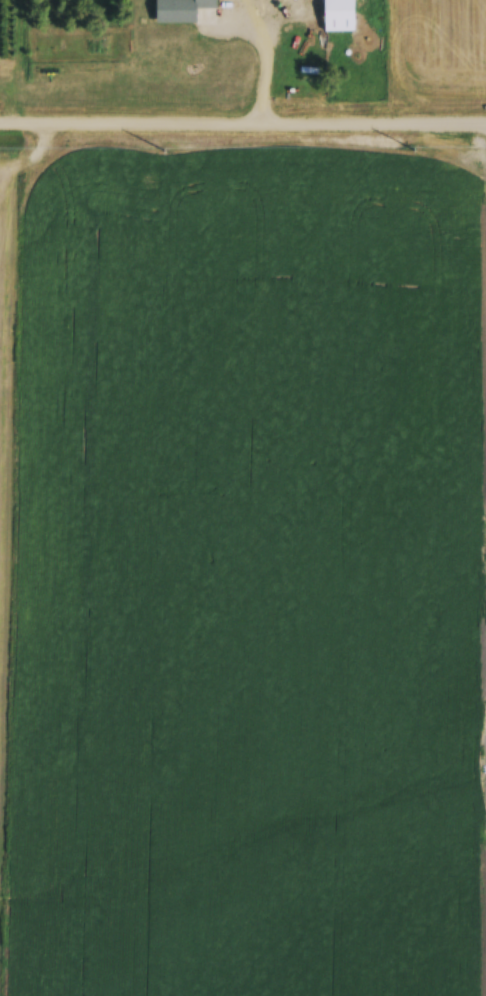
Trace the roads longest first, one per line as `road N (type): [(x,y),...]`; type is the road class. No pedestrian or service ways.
road 1 (residential): [(485,125),(0,124)]

